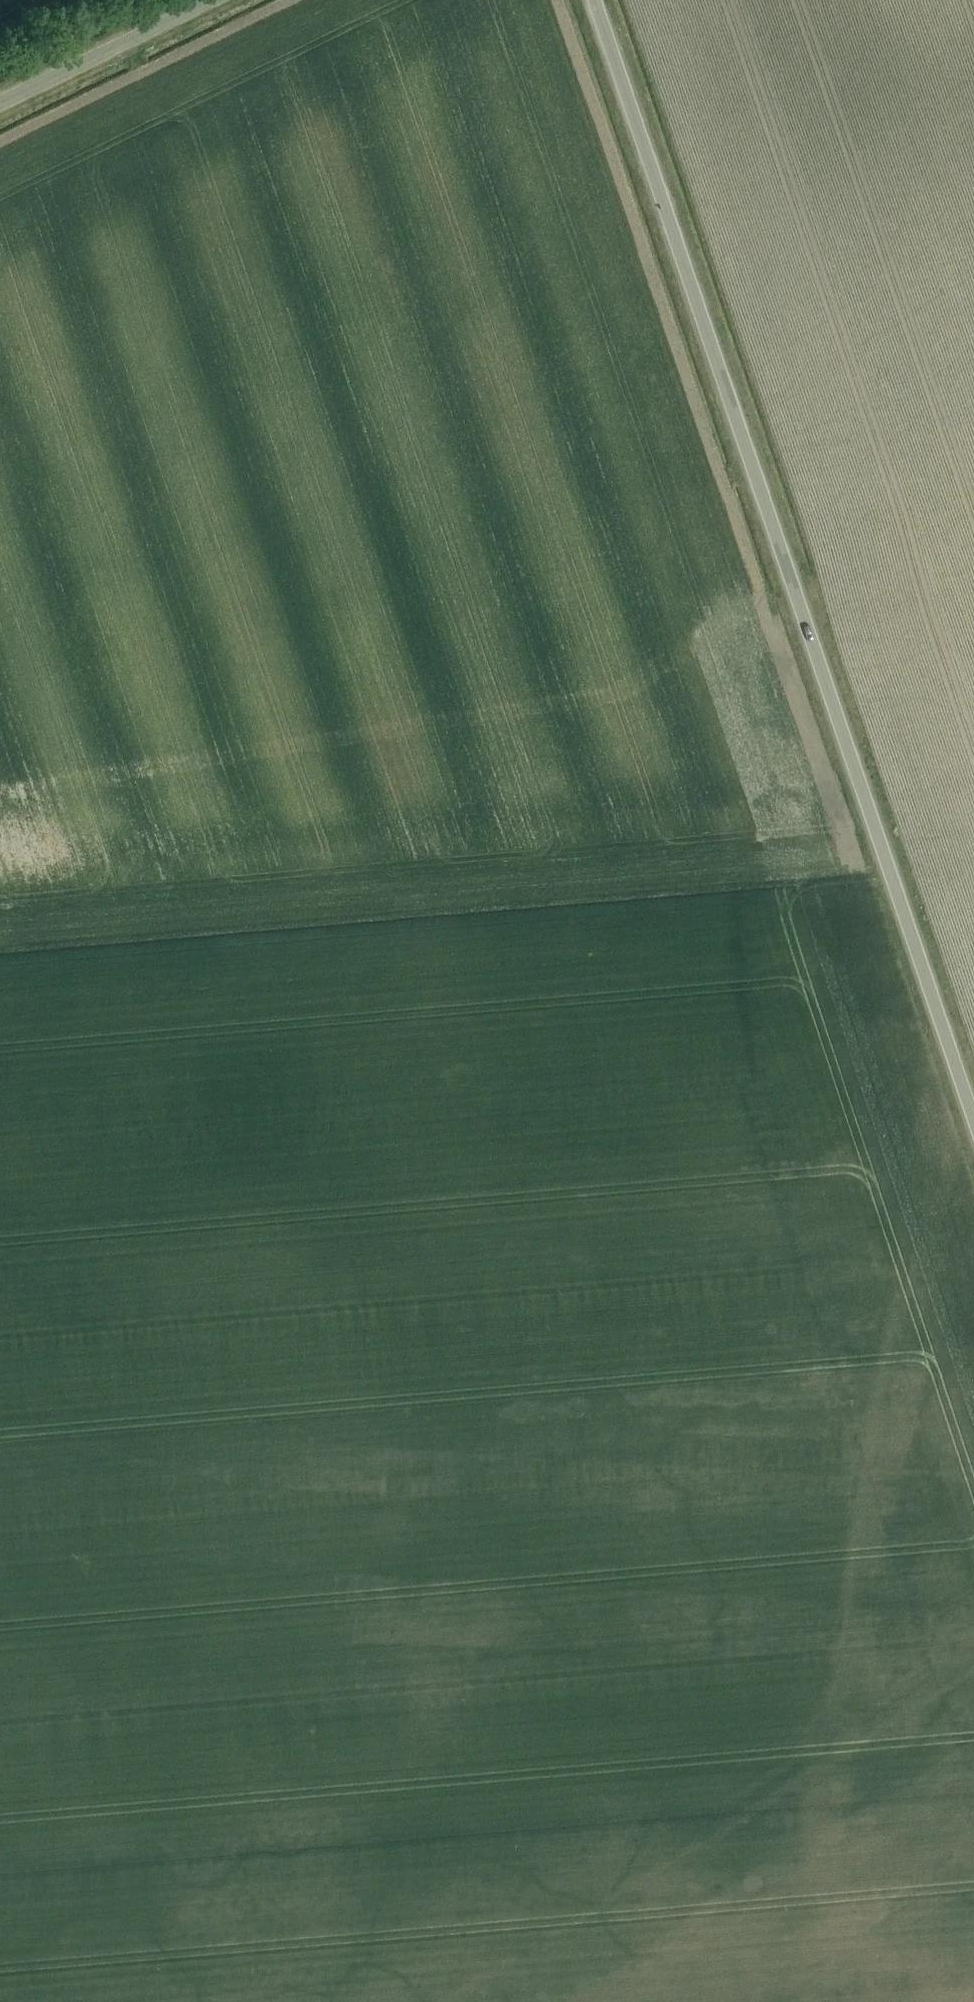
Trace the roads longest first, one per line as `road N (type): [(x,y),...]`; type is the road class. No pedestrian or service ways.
road 1 (unclassified): [(973,1119),(596,0)]
road 2 (unclassified): [(208,0),(0,102)]

